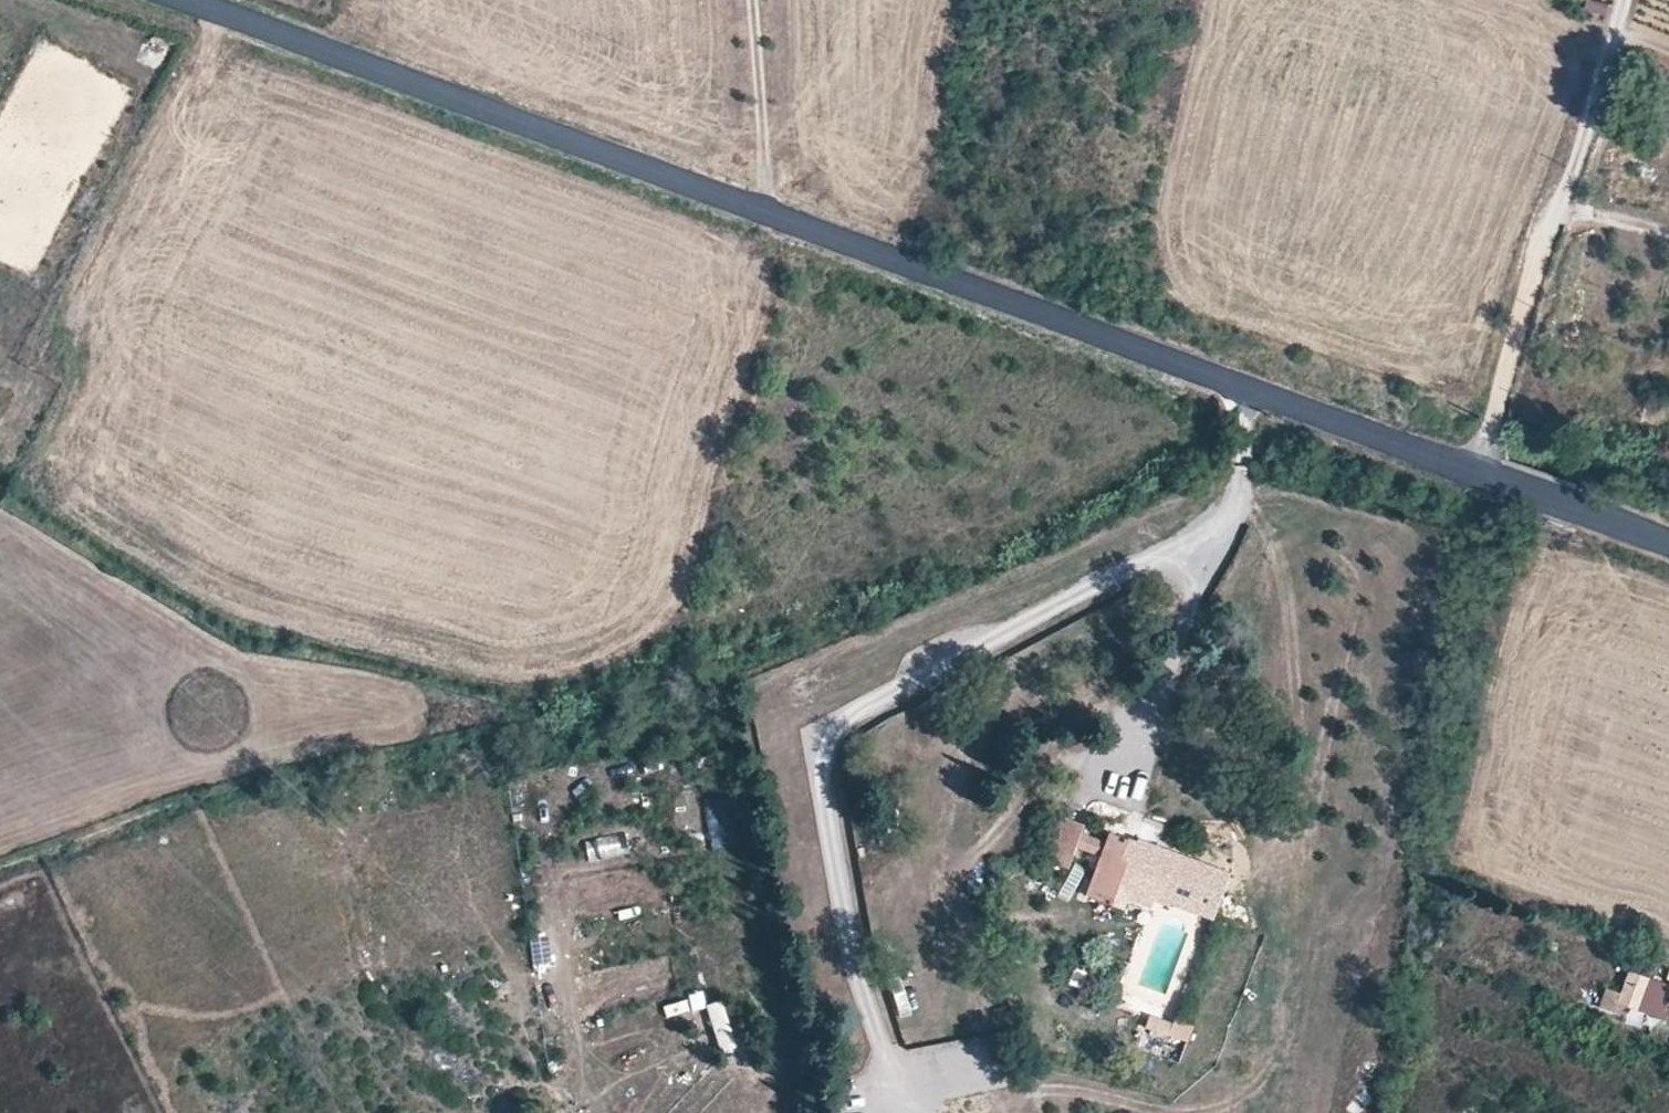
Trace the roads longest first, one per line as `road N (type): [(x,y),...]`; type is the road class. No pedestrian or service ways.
road 1 (tertiary): [(188,0),(1668,541)]
road 2 (track): [(1486,472),(1486,442),(1620,0)]

